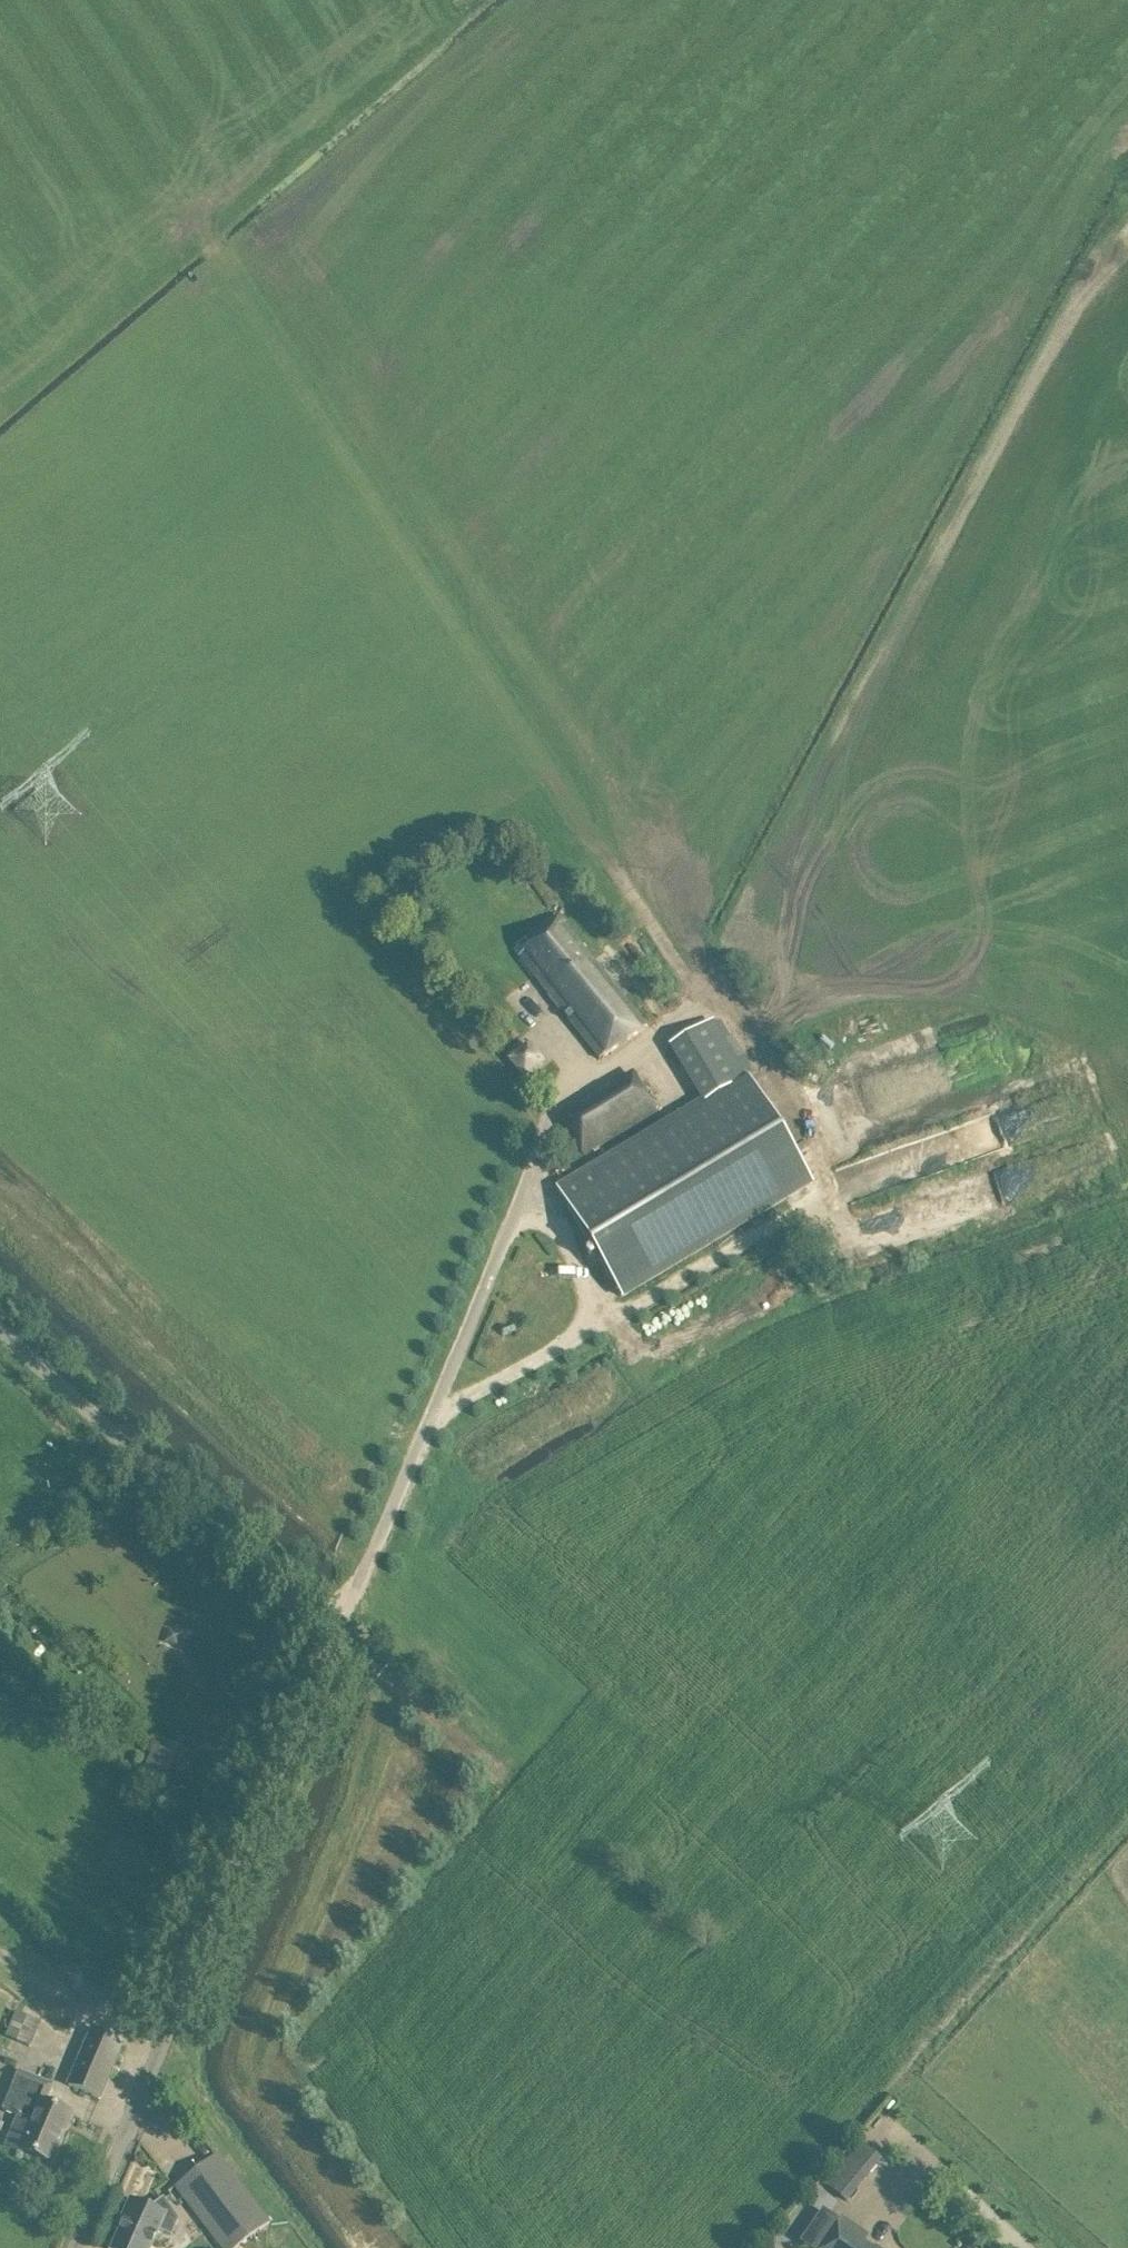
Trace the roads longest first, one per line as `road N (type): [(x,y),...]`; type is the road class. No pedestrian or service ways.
road 1 (unclassified): [(76,2247),(334,1633),(0,1329)]

